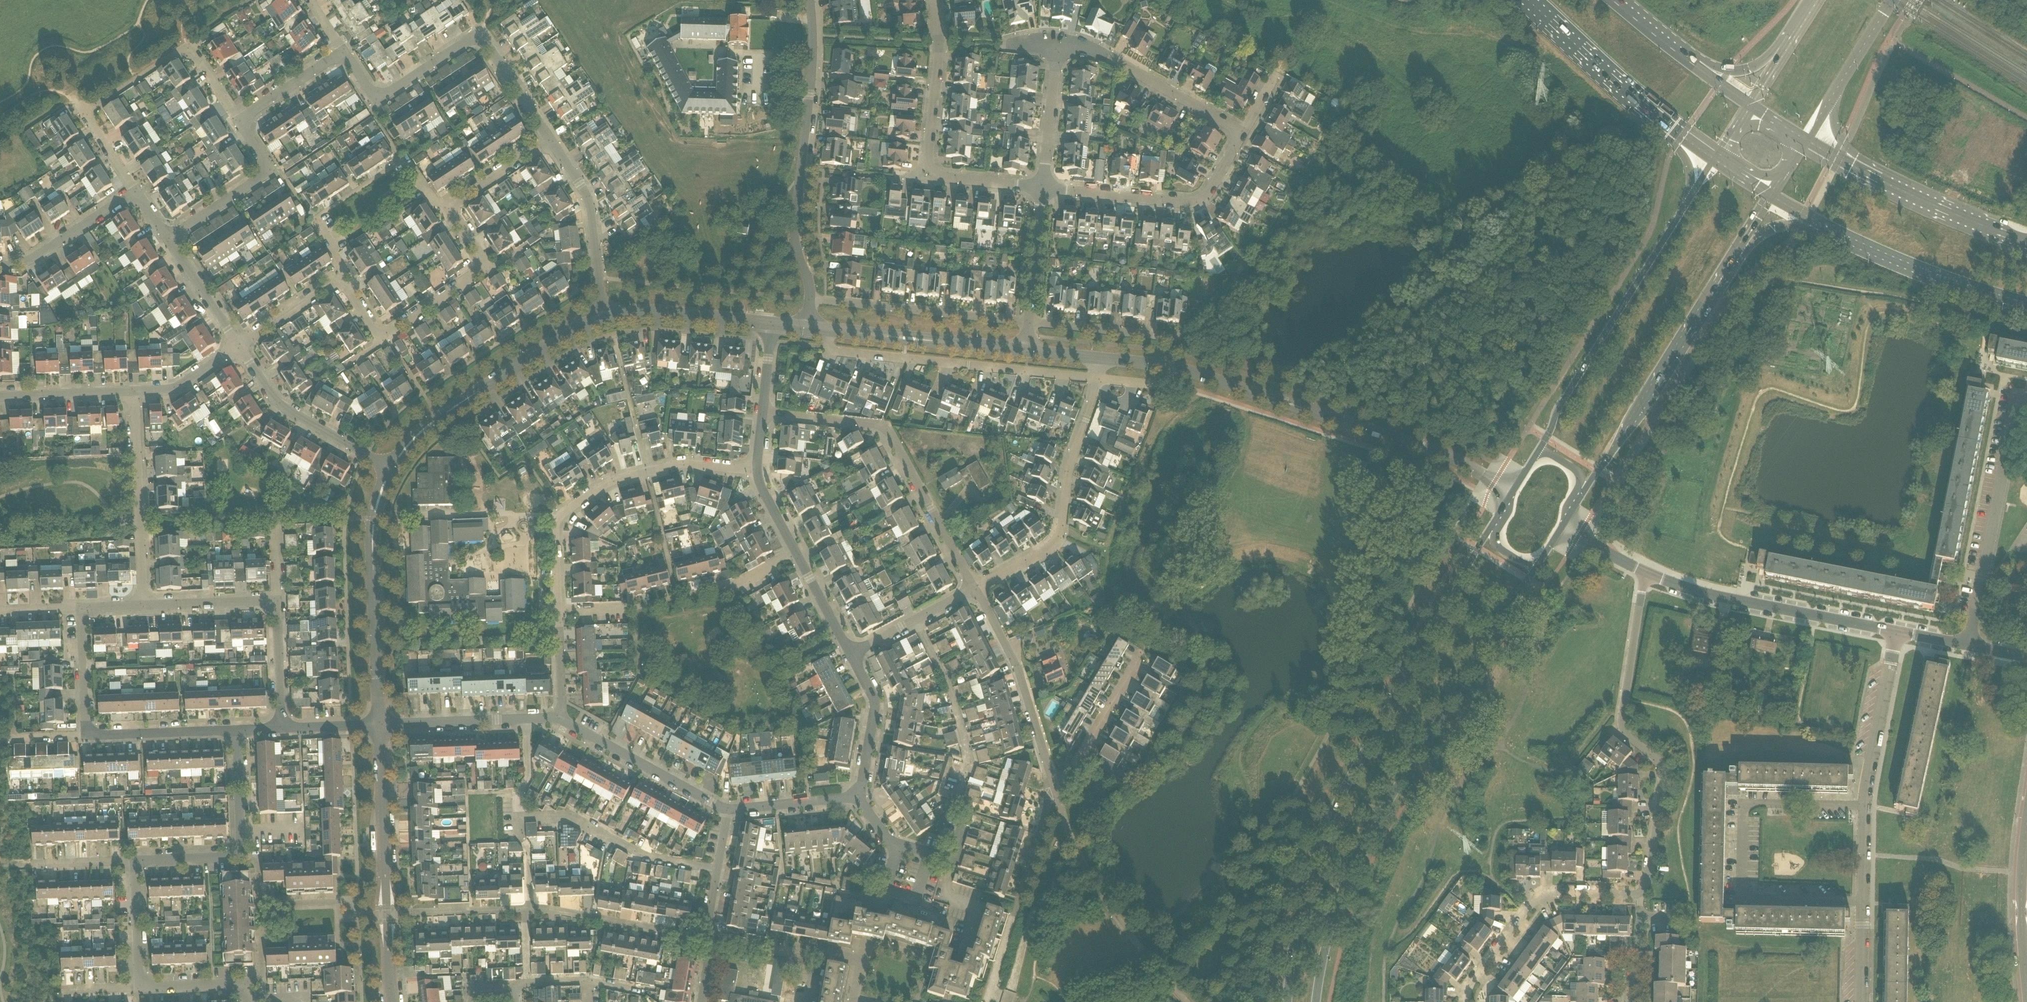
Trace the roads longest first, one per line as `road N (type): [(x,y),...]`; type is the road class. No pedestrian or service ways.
road 1 (tertiary): [(1490,530),(1338,800),(1303,898),(1289,1001)]
road 2 (tertiary): [(1316,1001),(1338,906),(1371,830),(1539,564)]
road 3 (tertiary): [(1512,494),(1451,459),(1175,369),(1101,359)]
road 4 (residential): [(1144,653),(1056,792),(1019,671),(975,589)]
road 5 (residential): [(1864,903),(1741,901),(1743,804),(1864,807)]
road 6 (residential): [(1640,896),(1653,876),(1657,780),(1622,727),(1640,571)]
road 7 (residential): [(975,589),(886,429),(762,416)]
road 8 (residential): [(813,301),(796,241),(810,0)]
road 9 (residential): [(559,613),(556,532),(563,515),(585,498),(647,470),(755,476)]
road 10 (tertiary): [(1690,203),(1536,456)]
road 11 (residential): [(828,332),(832,351),(1098,380)]
road 12 (residential): [(1043,187),(931,170),(934,0)]
road 13 (tertiary): [(1584,492),(1732,257)]
road 14 (tertiary): [(394,1001),(380,724)]
road 15 (unclassified): [(1897,632),(1708,597),(1640,571)]
road 16 (residential): [(1098,380),(1067,471),(1057,540),(975,589)]
road 17 (residential): [(1968,646),(2018,399),(2026,401)]
road 18 (tertiary): [(380,724),(373,551),(390,469)]
road 19 (residential): [(1043,187),(1182,206),(1206,199),(1245,134)]
road 20 (residential): [(134,863),(240,859),(237,730)]
road 21 (residential): [(1466,1001),(1466,989),(1541,894),(1640,896)]
road 22 (residential): [(1030,323),(813,301)]
road 23 (residential): [(145,607),(135,392)]
road 24 (residential): [(238,122),(187,46),(86,115)]
road 25 (residential): [(1058,49),(1103,54),(1245,134)]
road 26 (tertiary): [(390,469),(439,417),(554,344)]
road 27 (secondary): [(1834,231),(2026,304)]
road 28 (tertiary): [(1027,351),(828,332)]
road 29 (residential): [(390,469),(280,406),(239,346)]
road 30 (residential): [(703,1001),(728,810)]
road 31 (residential): [(560,719),(728,810)]
road 32 (residential): [(603,317),(590,202),(550,139)]
road 33 (residential): [(169,240),(270,172),(238,122)]
road 34 (residential): [(344,53),(376,101),(479,33)]
road 35 (residential): [(380,724),(560,719)]
road 36 (residential): [(1864,807),(1897,632)]
road 37 (tertiary): [(772,326),(603,317)]
road 38 (residential): [(137,191),(26,265),(0,266)]
road 39 (residential): [(1184,339),(1030,323)]
road 40 (residential): [(86,736),(237,730)]
road 41 (unclassified): [(2026,978),(2026,827)]
road 42 (secondary): [(2026,242),(1887,184)]
road 43 (residential): [(860,797),(877,705),(850,655)]
road 44 (secondary): [(1529,0),(1639,101)]
road 45 (residential): [(975,589),(850,655)]
road 46 (residential): [(1043,187),(1058,49)]
road 47 (secondary): [(1798,28),(1747,71),(1678,53)]
road 48 (residential): [(1030,323),(1043,187)]
road 49 (residential): [(0,397),(135,392)]
road 50 (residential): [(145,607),(278,602)]
road 51 (residential): [(728,810),(860,797)]
road 52 (residential): [(550,139),(479,33)]
road 53 (residential): [(86,736),(81,609)]
road 54 (residential): [(138,988),(248,984),(248,1001)]
road 55 (residential): [(239,346),(169,240)]
road 56 (residential): [(344,53),(238,122)]
road 57 (residential): [(285,728),(278,602)]
road 58 (residential): [(138,988),(134,863)]
road 59 (residential): [(381,334),(483,265)]
road 60 (residential): [(239,346),(340,283)]
road 61 (residential): [(454,209),(550,139)]

